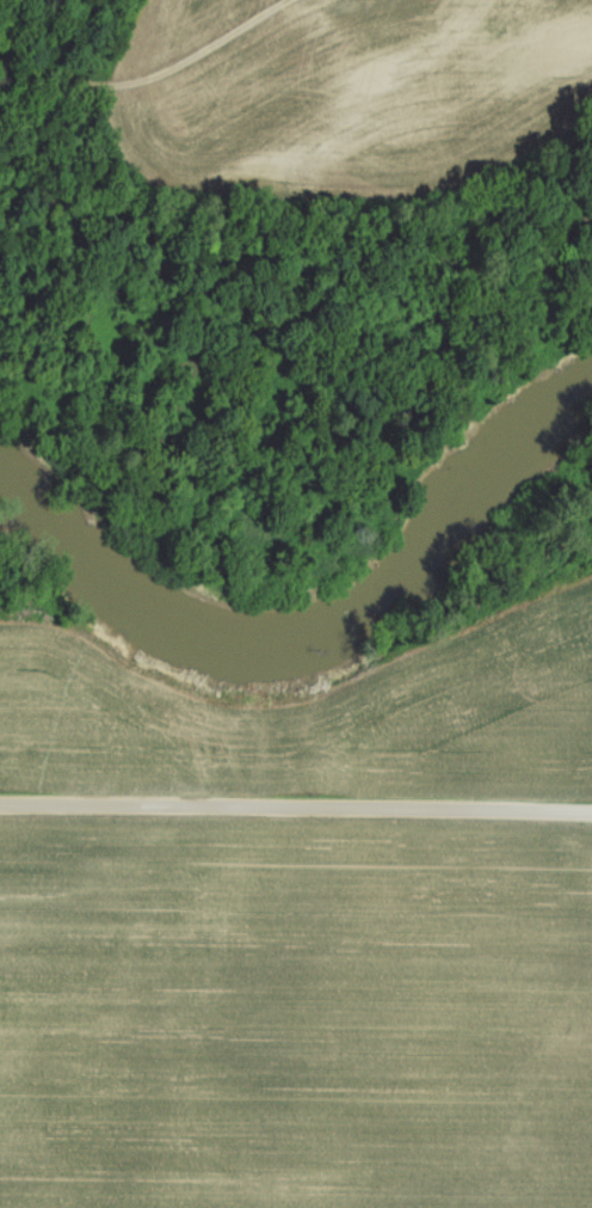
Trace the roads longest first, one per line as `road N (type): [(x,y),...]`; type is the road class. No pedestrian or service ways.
road 1 (tertiary): [(591,813),(0,806)]
road 2 (track): [(296,0),(134,86),(0,72)]
road 3 (track): [(0,627),(84,630),(196,687)]

